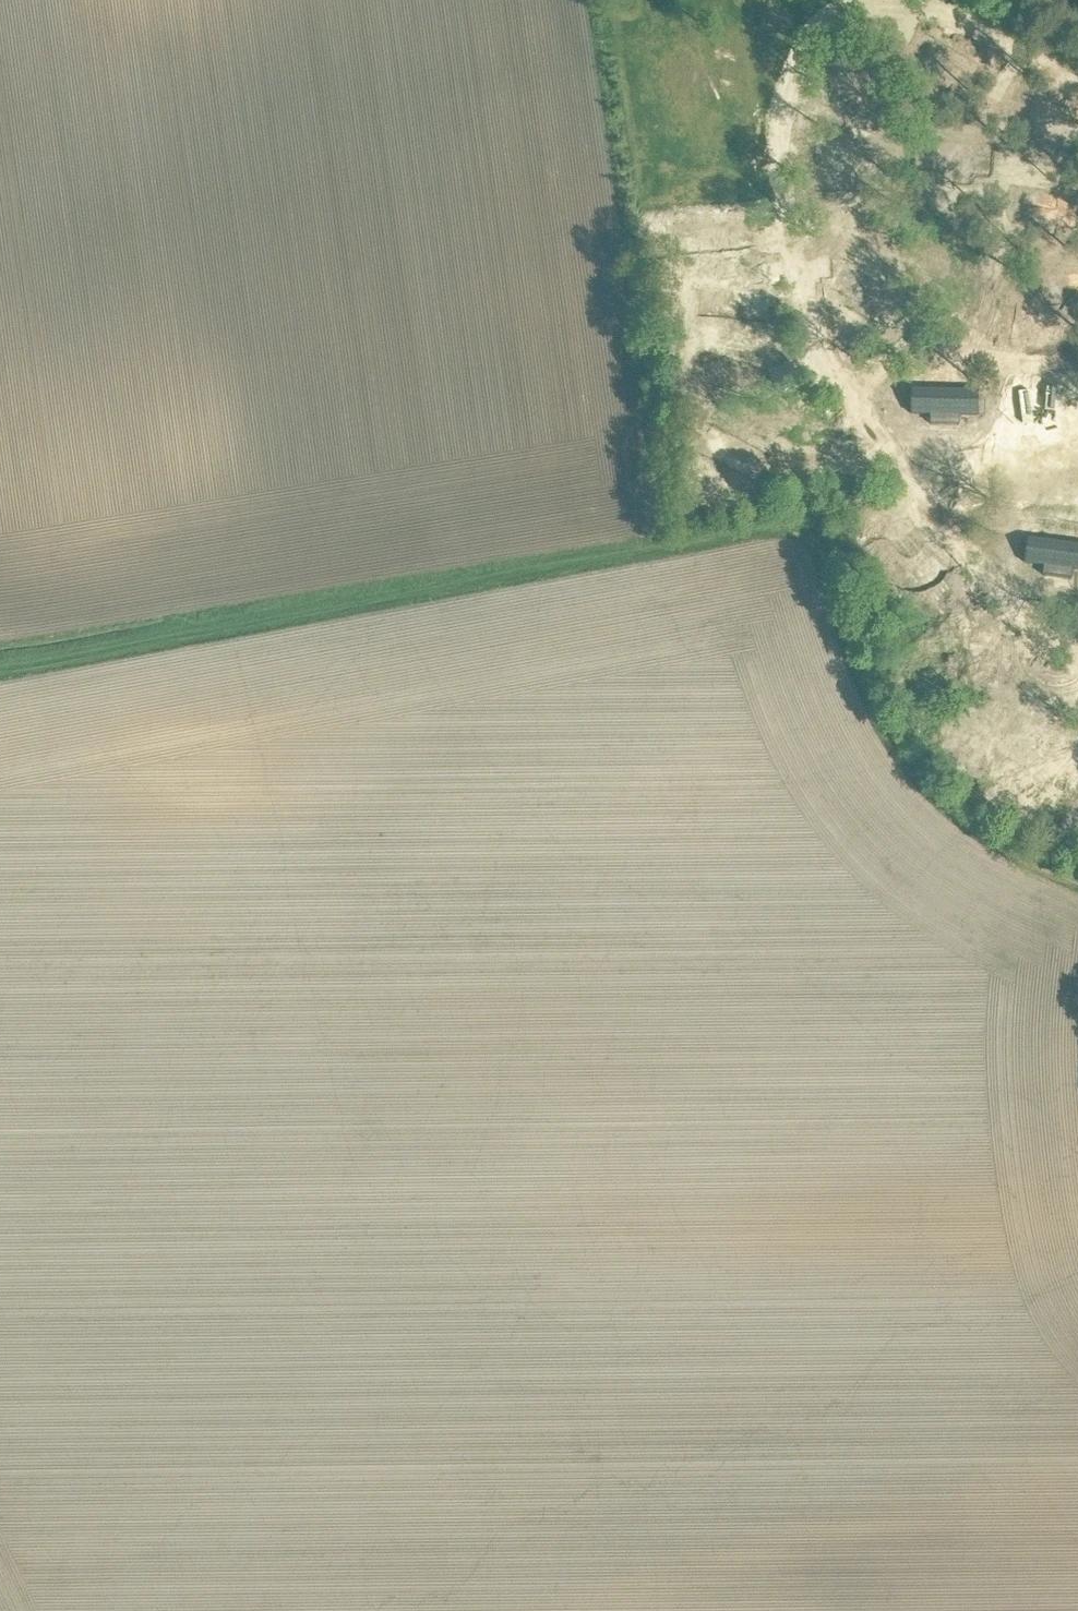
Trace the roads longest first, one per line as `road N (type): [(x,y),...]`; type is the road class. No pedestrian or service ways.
road 1 (track): [(0,666),(810,511),(828,528),(859,654),(941,798),(1005,851),(1077,886)]
road 2 (track): [(666,536),(589,0)]

